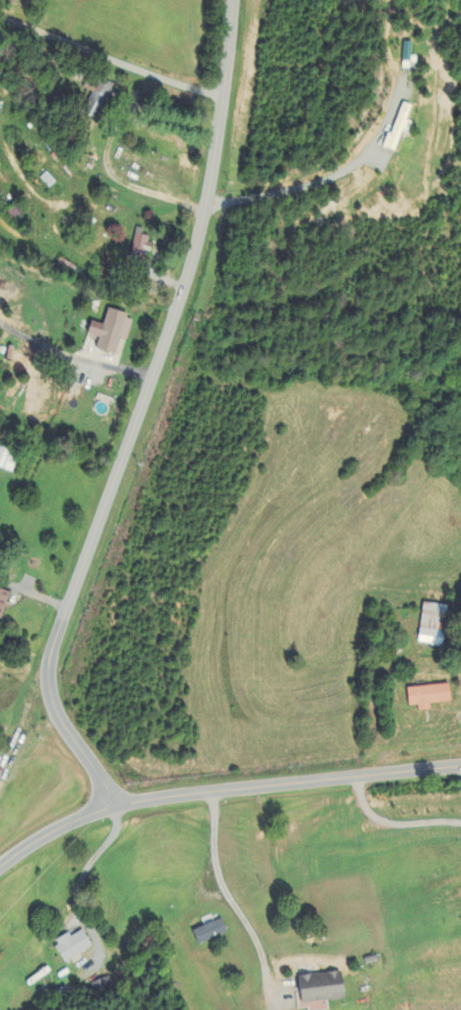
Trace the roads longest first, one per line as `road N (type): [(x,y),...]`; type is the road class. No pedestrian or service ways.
road 1 (residential): [(112,803),(50,698),(51,653),(203,233),(233,0)]
road 2 (tertiary): [(0,866),(112,803),(460,771)]

